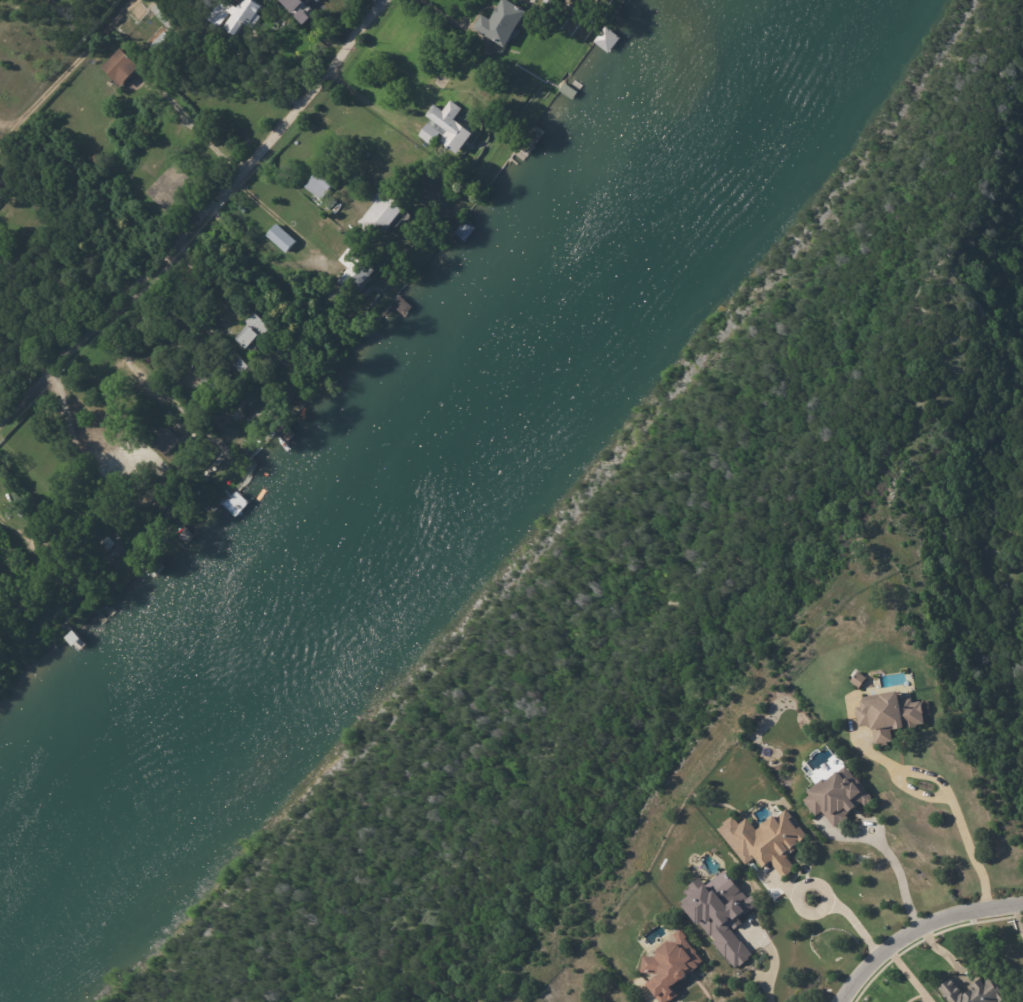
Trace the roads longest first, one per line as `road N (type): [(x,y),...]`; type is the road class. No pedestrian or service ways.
road 1 (residential): [(0,420),(232,185),(380,0)]
road 2 (residential): [(1022,907),(966,914),(914,933),(844,1001)]
road 3 (residential): [(0,140),(126,0)]

